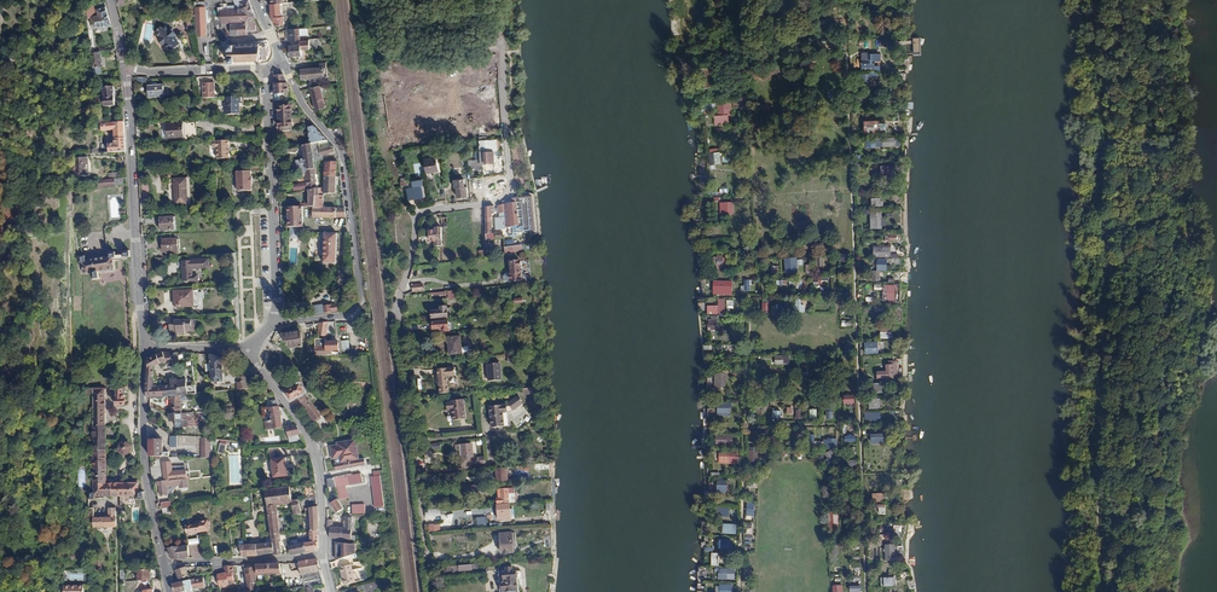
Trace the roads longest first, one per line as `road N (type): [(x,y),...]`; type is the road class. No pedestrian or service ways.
road 1 (residential): [(419,215),(401,317),(433,591)]
road 2 (residential): [(419,215),(497,201),(509,192),(504,39),(441,50),(420,45),(395,11)]
road 3 (residential): [(275,324),(343,315),(360,294),(344,155),(298,96),(282,58)]
road 4 (tertiary): [(126,68),(144,349)]
road 5 (residential): [(267,67),(275,324)]
road 6 (residential): [(248,350),(310,437),(322,556)]
road 7 (residential): [(395,11),(371,58),(388,180),(419,215)]
road 8 (tertiary): [(144,349),(144,462),(165,568)]
road 9 (residential): [(322,556),(165,568)]
road 10 (residential): [(267,67),(126,68)]

